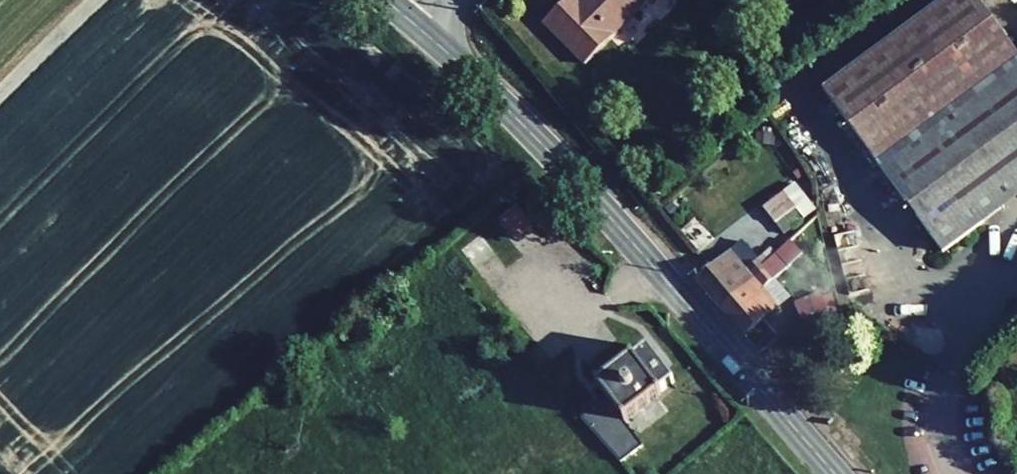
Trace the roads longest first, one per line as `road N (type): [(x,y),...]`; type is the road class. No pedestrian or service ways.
road 1 (secondary): [(419,29),(598,201),(835,473)]
road 2 (track): [(0,94),(97,0)]

